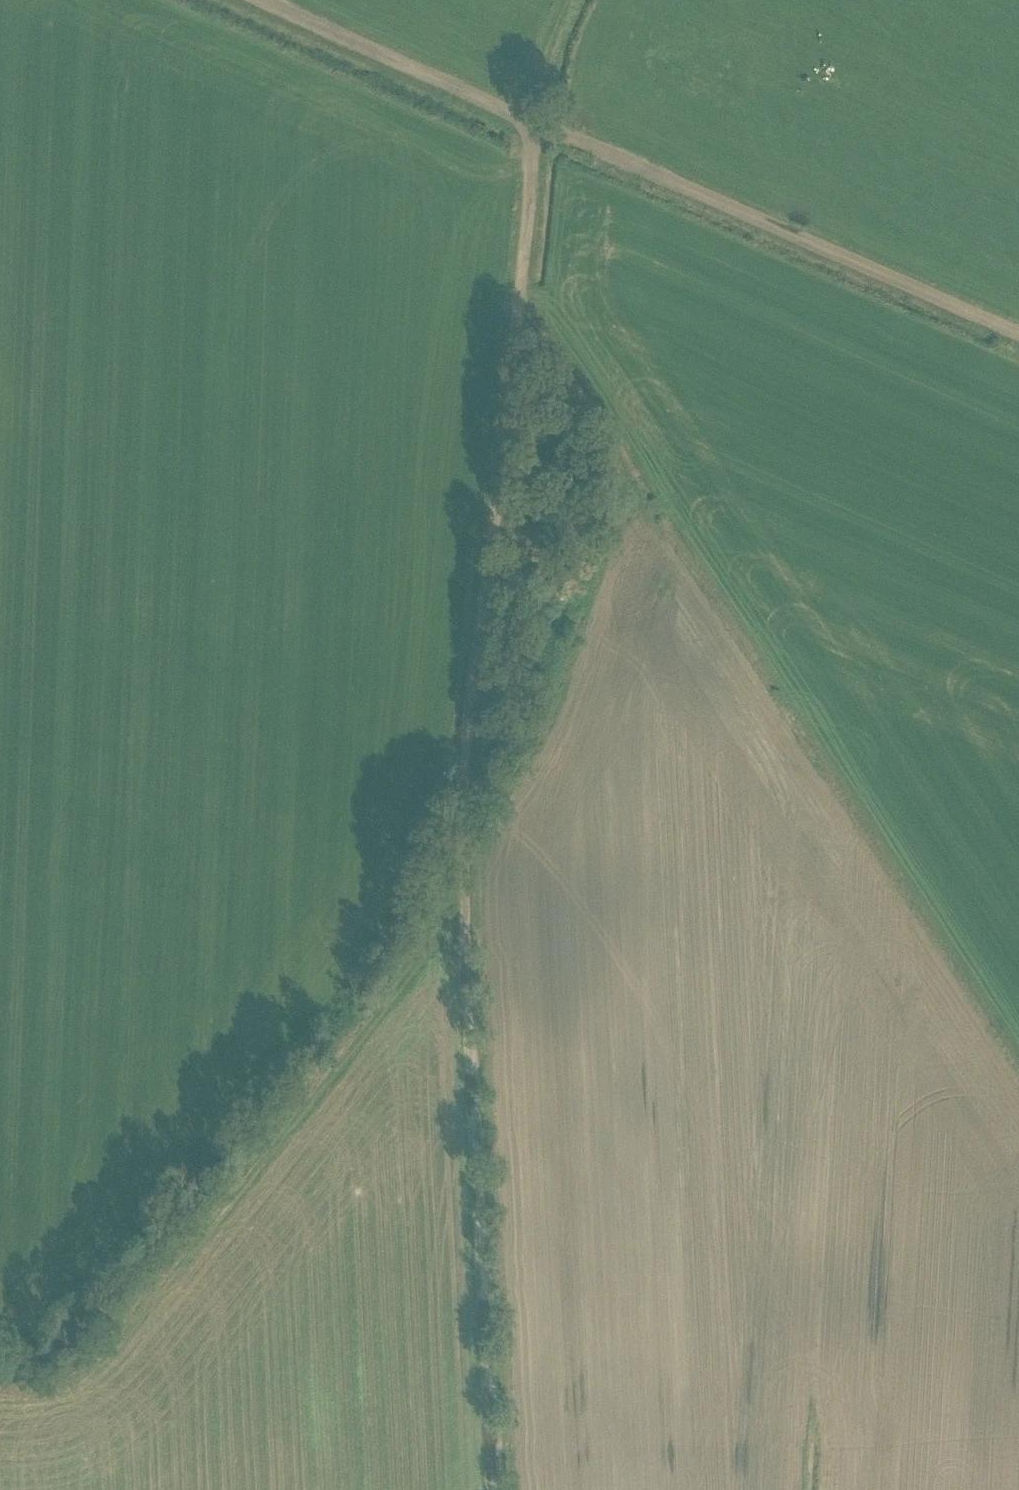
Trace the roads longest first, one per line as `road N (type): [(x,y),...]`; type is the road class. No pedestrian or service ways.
road 1 (track): [(466,890),(477,682),(539,127)]
road 2 (track): [(494,1489),(466,890)]
road 3 (track): [(539,127),(1018,338)]
road 4 (track): [(255,0),(539,127)]
road 5 (track): [(539,127),(572,0)]

